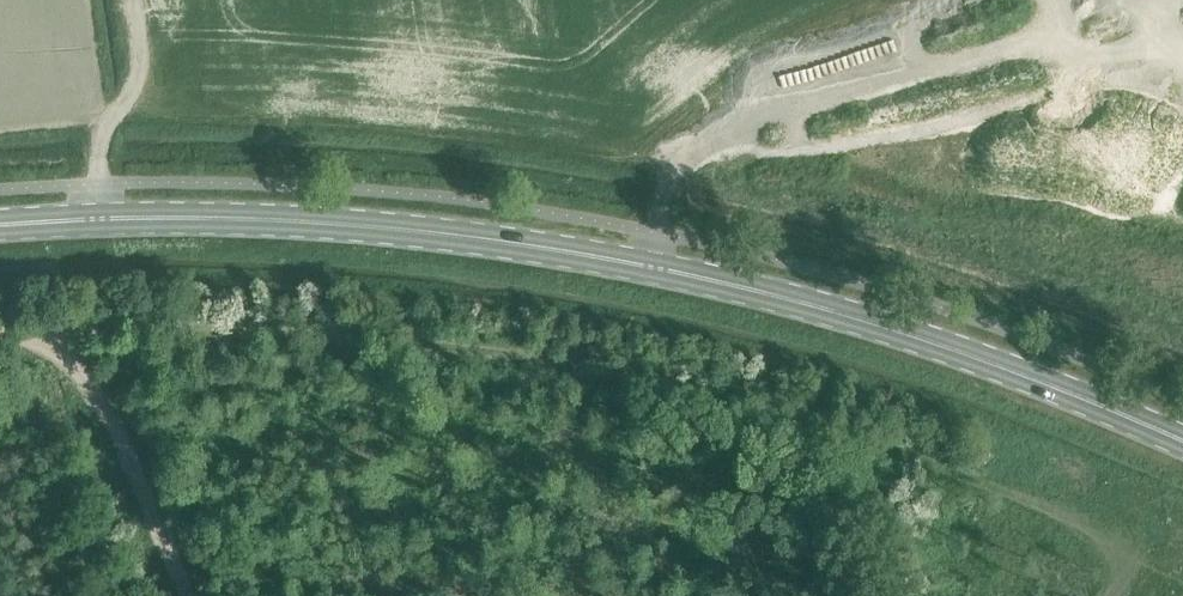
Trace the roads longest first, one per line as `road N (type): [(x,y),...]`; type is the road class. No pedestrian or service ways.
road 1 (primary): [(1182,441),(1091,398),(837,308),(636,259),(433,224),(242,208),(40,211)]
road 2 (primary): [(506,163),(713,162),(888,121),(1166,33)]
road 3 (primary): [(1100,0),(701,117),(506,163)]
road 4 (primary): [(40,211),(506,163)]
road 5 (track): [(197,595),(142,463),(64,354),(0,333)]
road 6 (track): [(101,182),(98,147),(133,86),(138,61),(130,0)]

